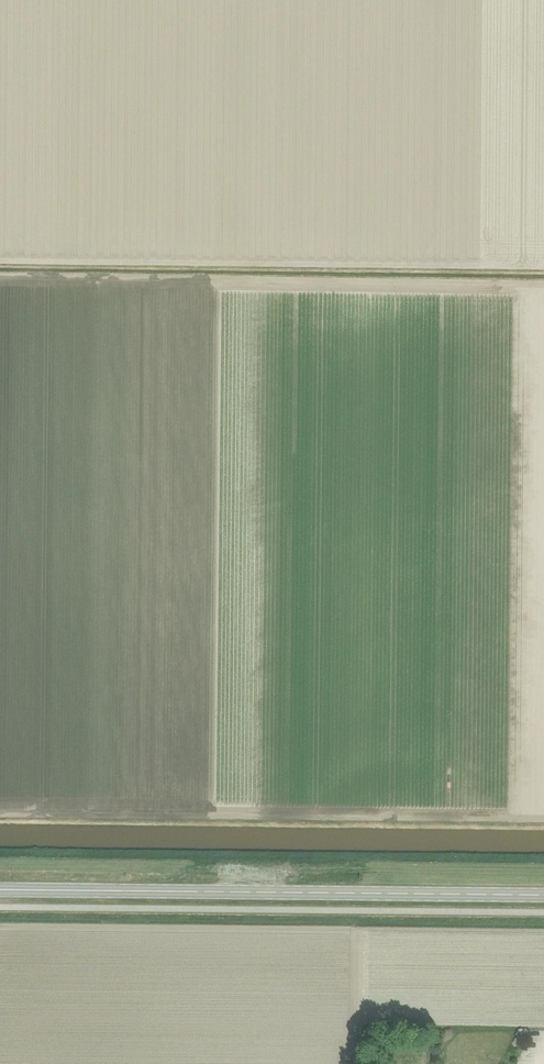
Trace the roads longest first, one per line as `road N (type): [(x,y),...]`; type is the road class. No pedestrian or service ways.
road 1 (secondary): [(0,890),(543,895)]

